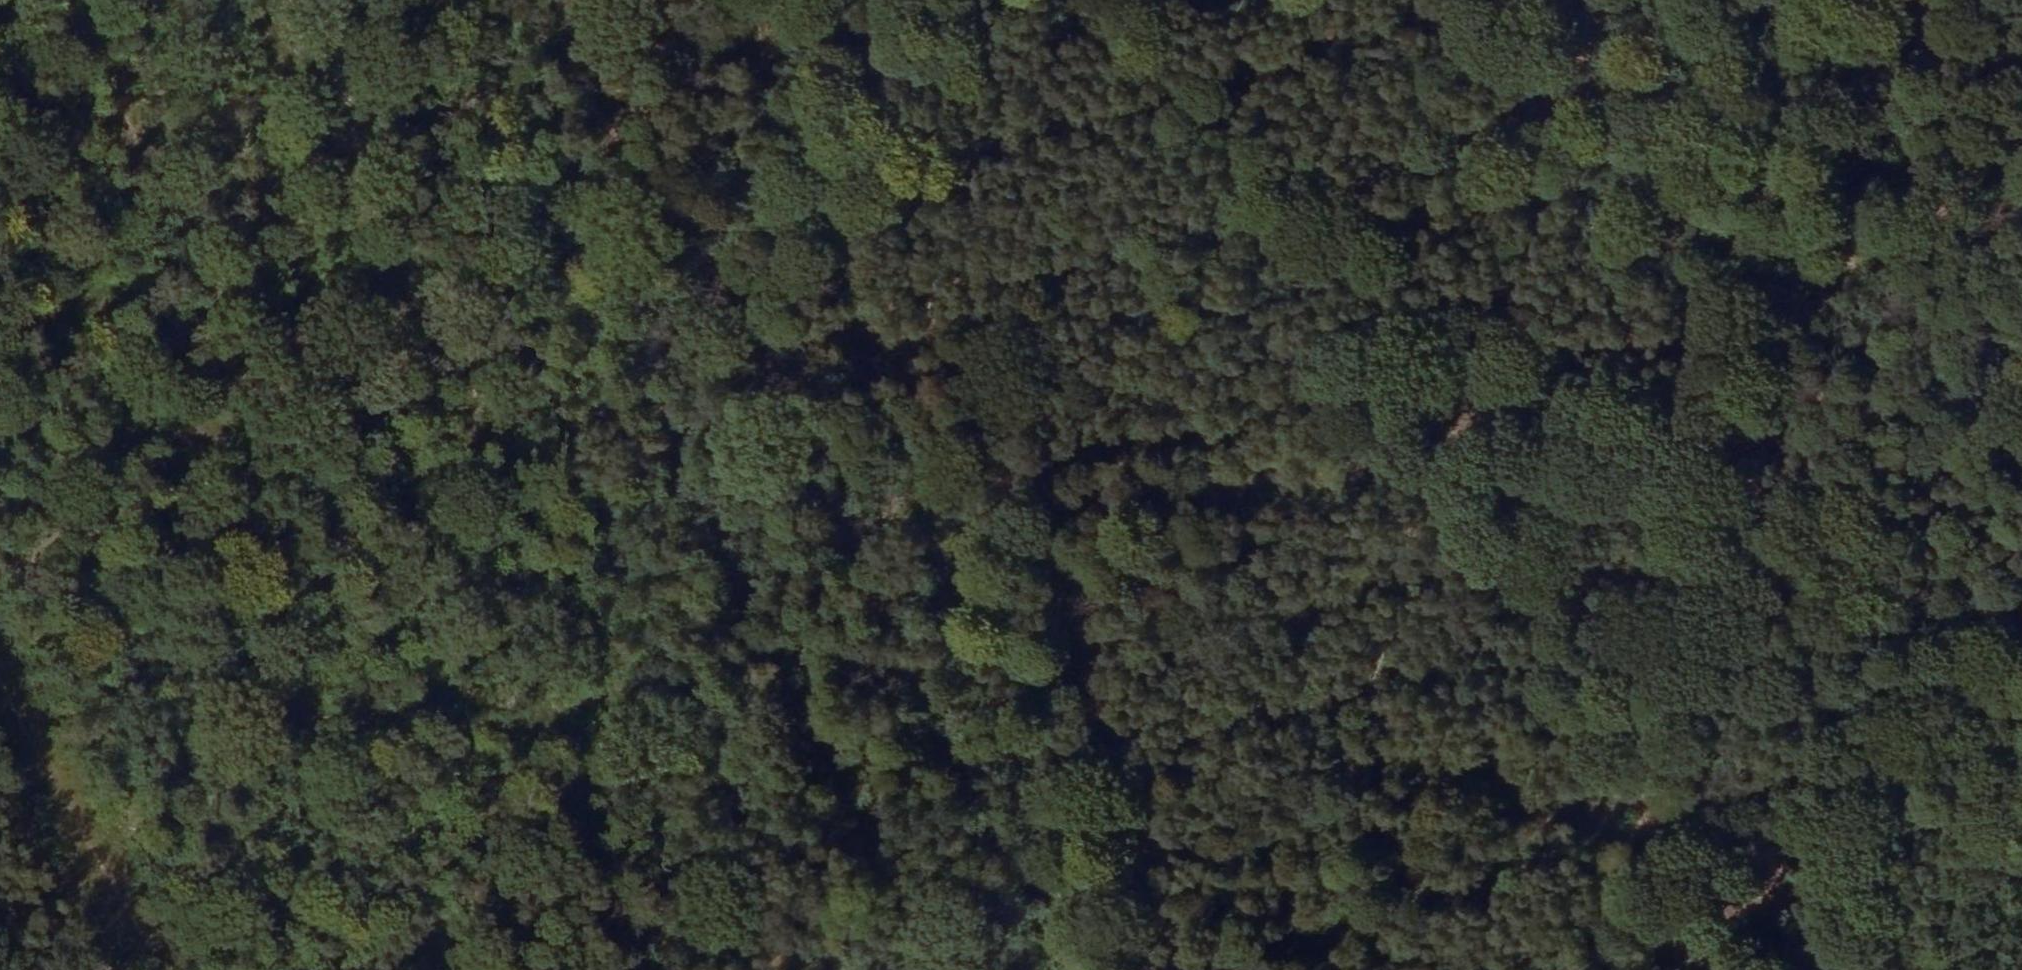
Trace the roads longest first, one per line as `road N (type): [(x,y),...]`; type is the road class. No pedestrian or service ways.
road 1 (track): [(159,969),(0,658)]
road 2 (track): [(1908,969),(2021,899)]

